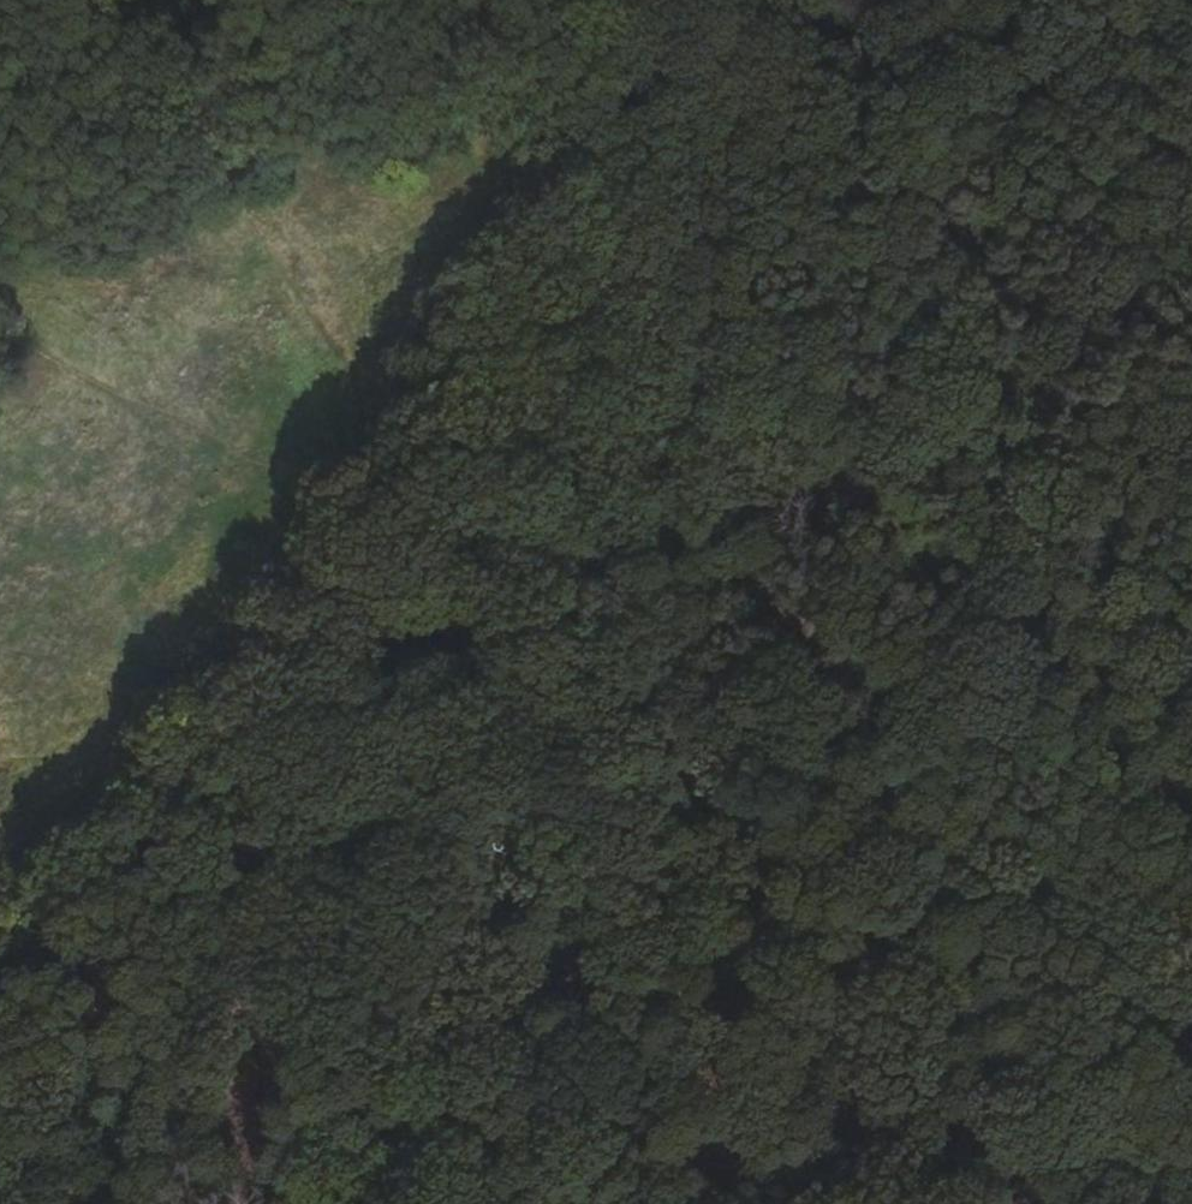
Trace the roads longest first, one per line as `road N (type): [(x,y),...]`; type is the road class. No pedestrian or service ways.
road 1 (track): [(1135,1203),(444,548)]
road 2 (track): [(444,548),(496,550),(610,511),(934,480),(992,508),(1039,544),(1159,727)]
road 3 (track): [(444,548),(856,0)]
road 4 (track): [(436,1203),(444,548)]
road 5 (track): [(0,1012),(346,627),(444,548)]

